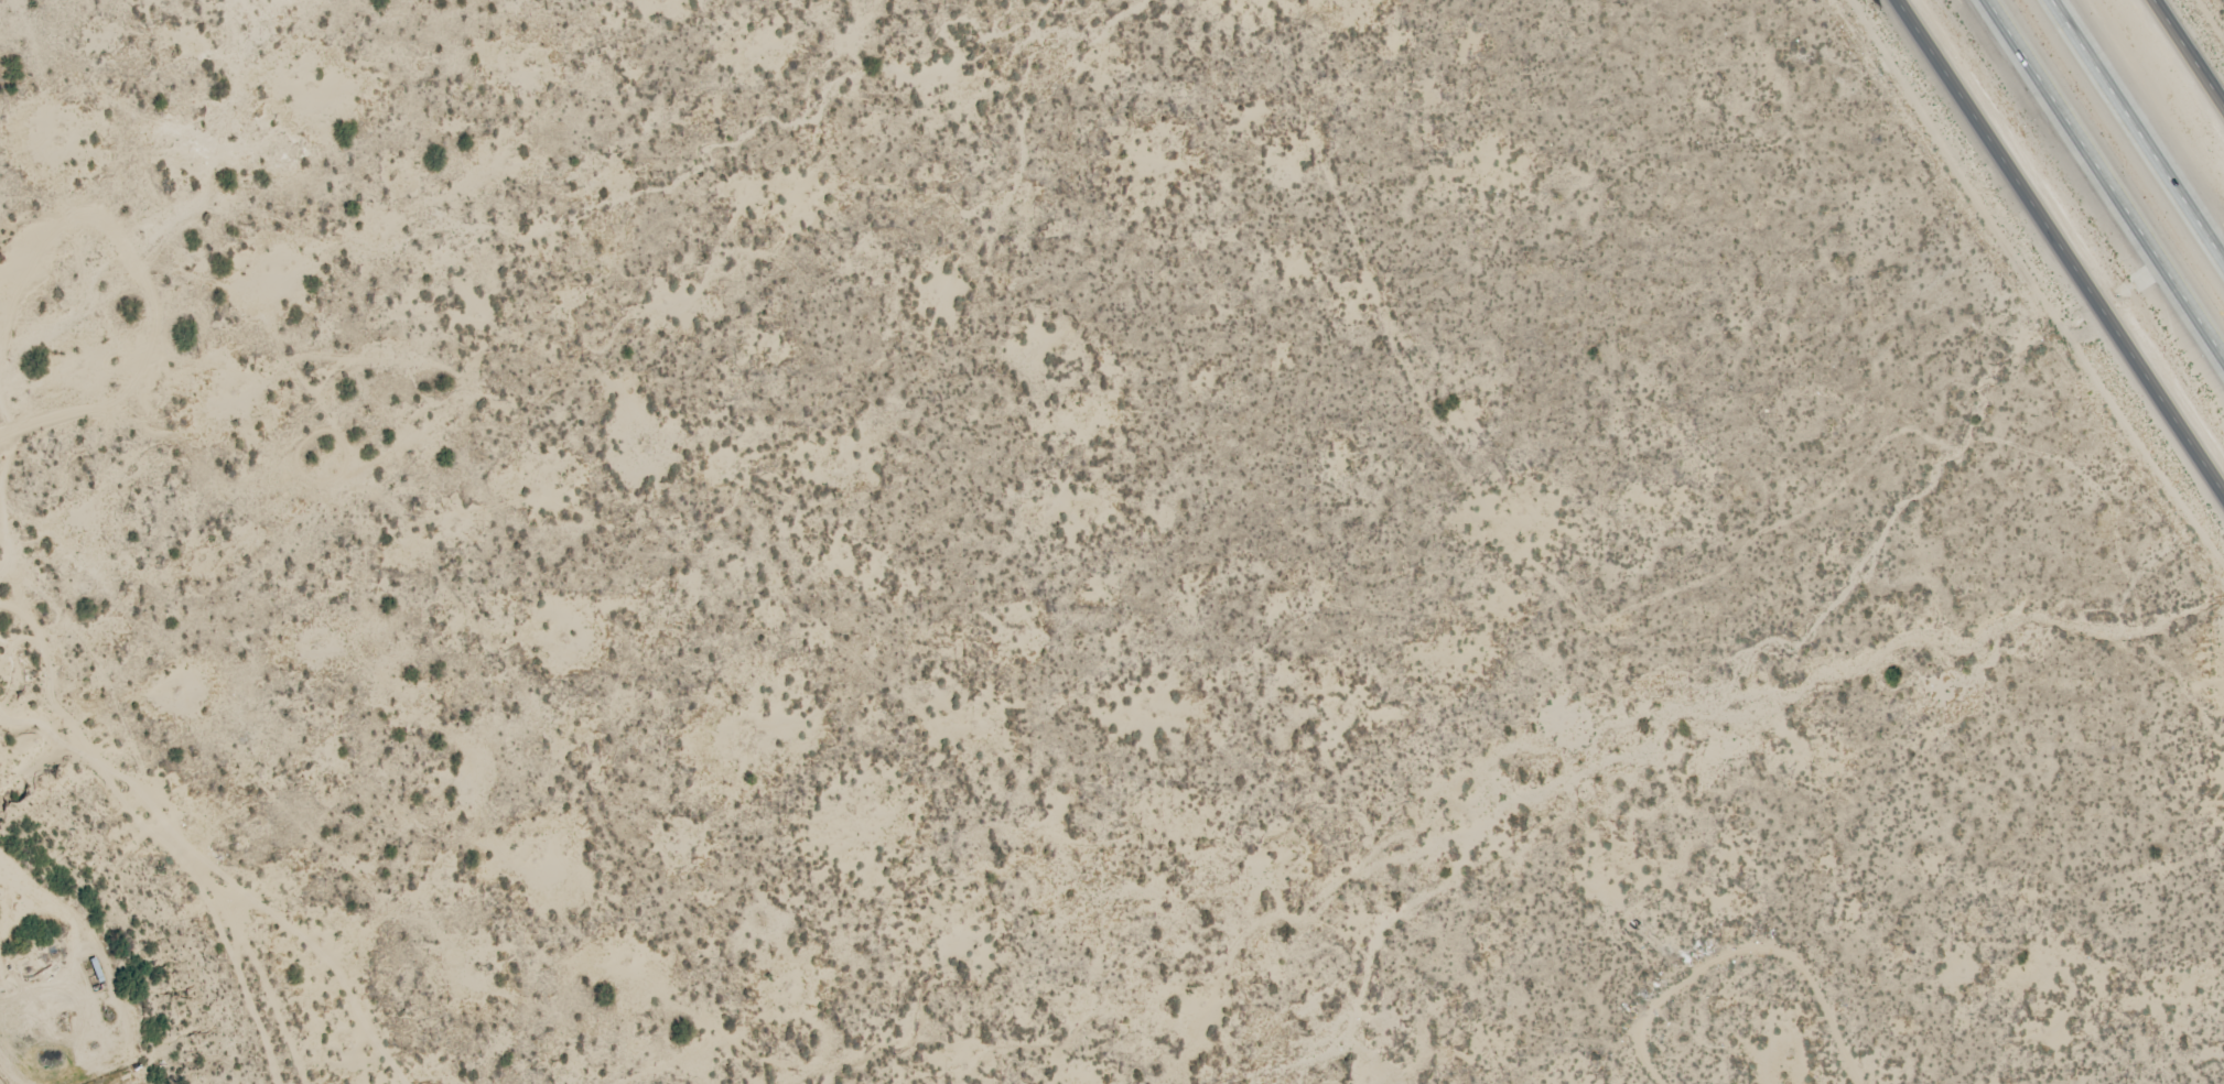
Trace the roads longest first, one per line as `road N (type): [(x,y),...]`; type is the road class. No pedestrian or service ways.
road 1 (secondary): [(1899,0),(2223,492)]
road 2 (motorway): [(1986,0),(2223,360)]
road 3 (motorway): [(2223,262),(2051,0)]
road 4 (secondary): [(2223,103),(2156,0)]

